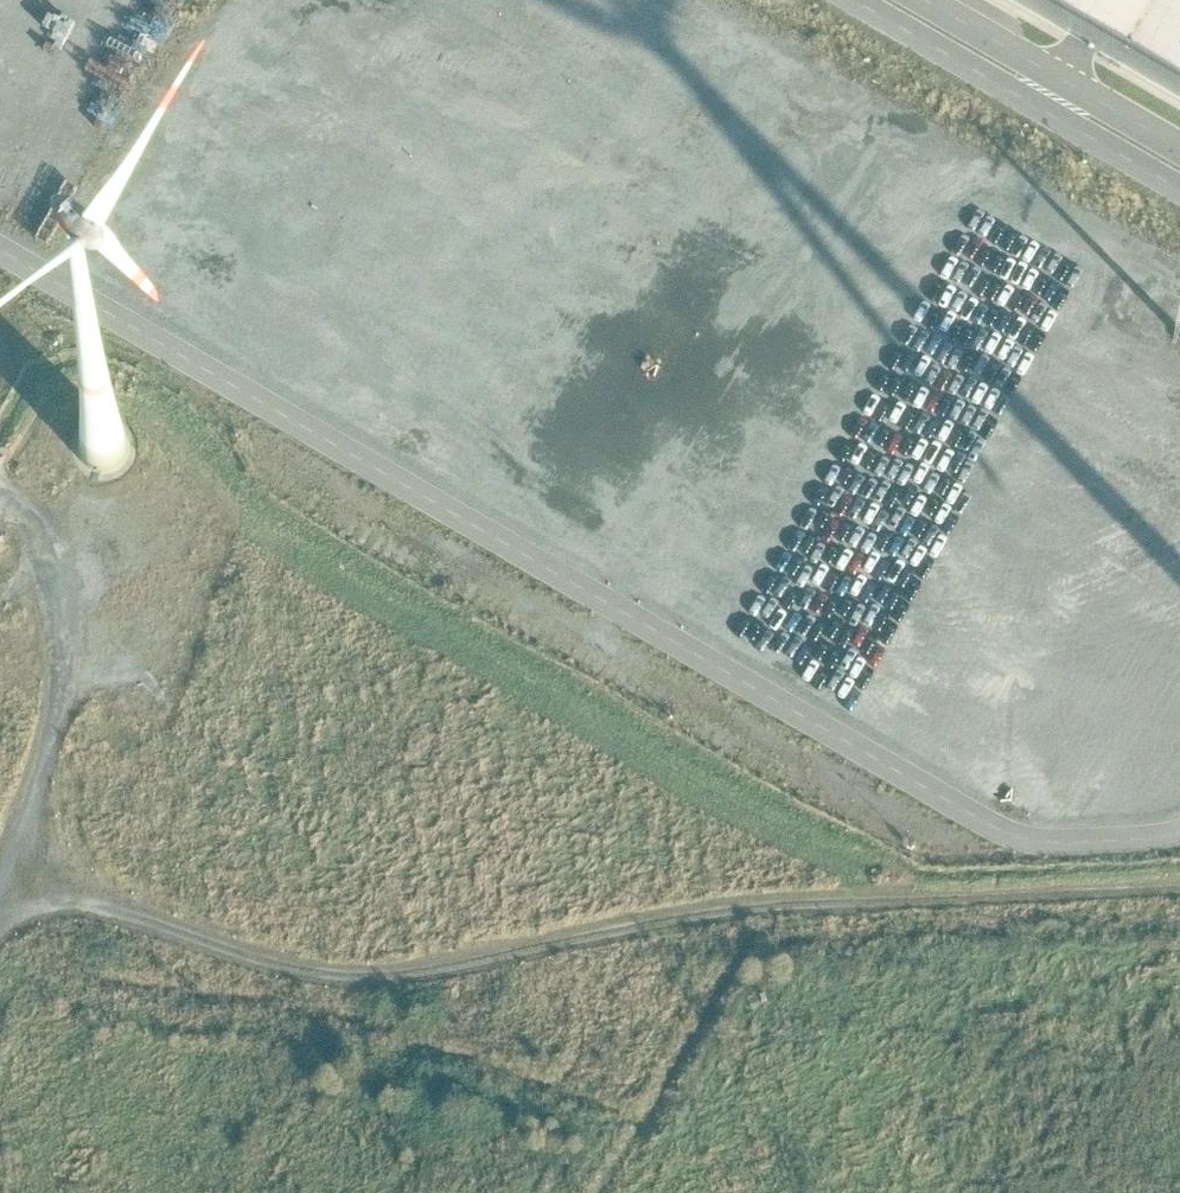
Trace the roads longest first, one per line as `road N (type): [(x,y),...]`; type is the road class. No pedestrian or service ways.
road 1 (track): [(21,865),(261,955),(360,977),(746,903),(1179,891)]
road 2 (track): [(0,904),(21,865),(107,497)]
road 3 (unclassified): [(895,0),(1179,159)]

